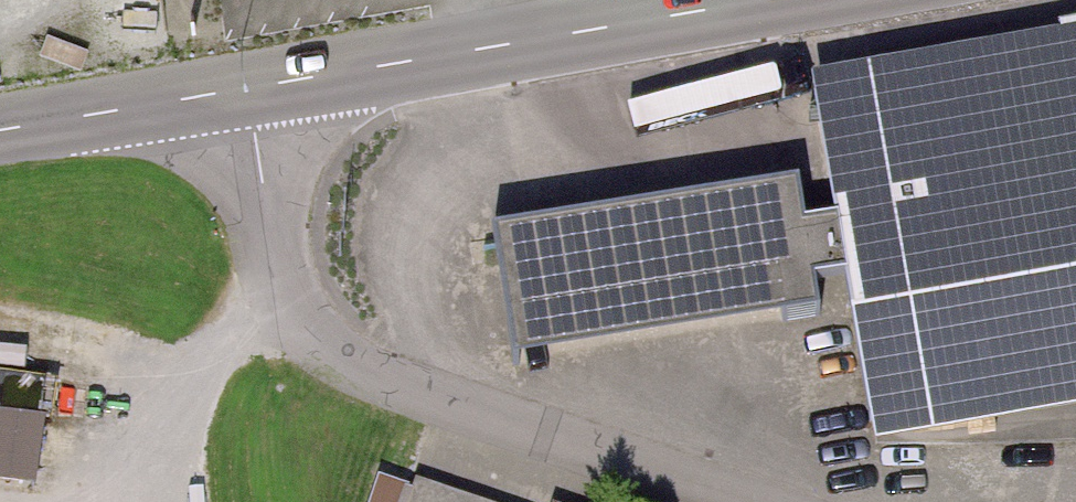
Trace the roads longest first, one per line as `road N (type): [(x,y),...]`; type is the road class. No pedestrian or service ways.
road 1 (residential): [(247,89),(278,279),(302,324),(355,372),(733,501)]
road 2 (secondary): [(769,0),(247,89)]
road 3 (secondary): [(247,89),(0,131)]

